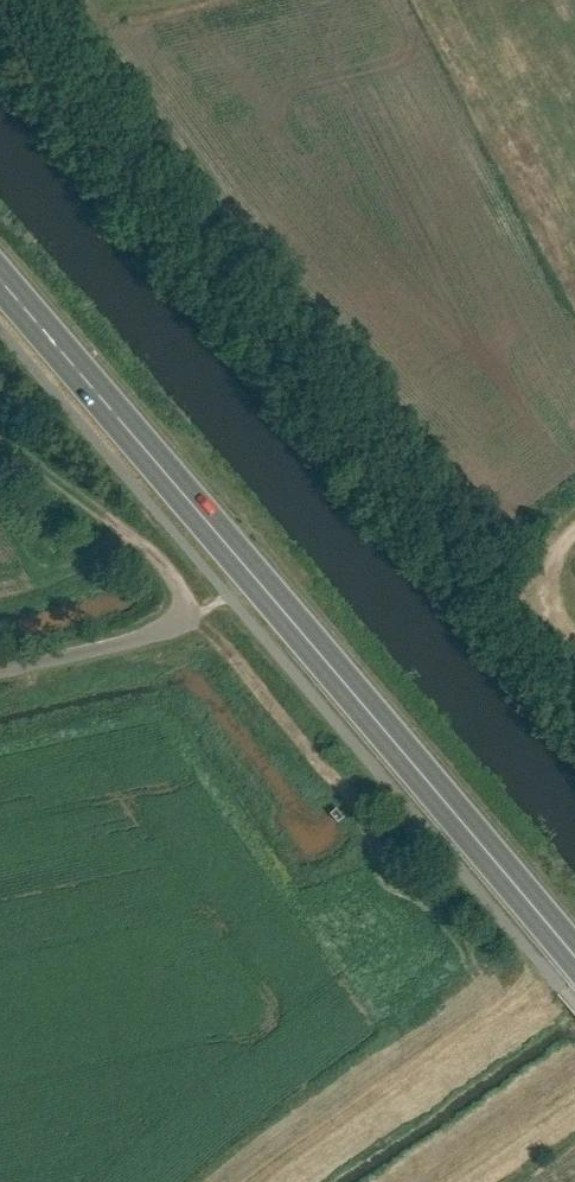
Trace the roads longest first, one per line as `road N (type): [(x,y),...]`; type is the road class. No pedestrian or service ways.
road 1 (primary): [(0,285),(574,961)]
road 2 (track): [(167,627),(175,592),(146,552),(0,438)]
road 3 (unclassified): [(167,627),(0,671)]

